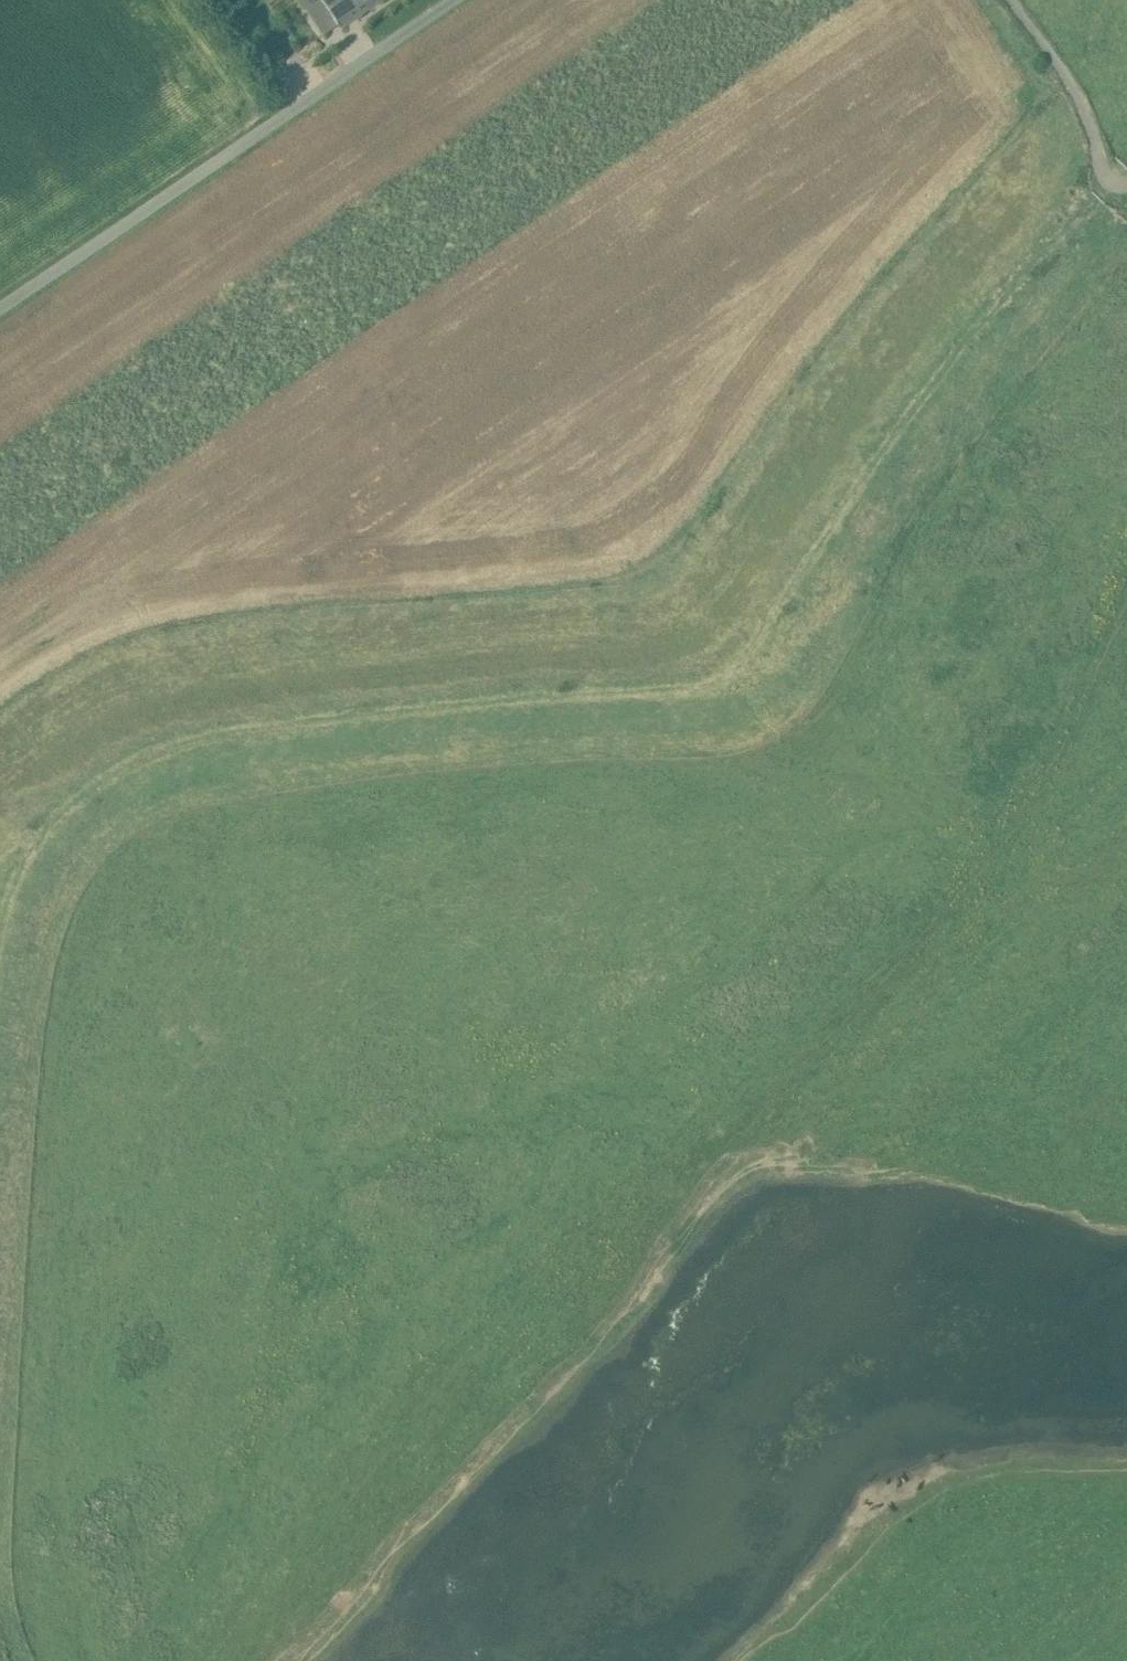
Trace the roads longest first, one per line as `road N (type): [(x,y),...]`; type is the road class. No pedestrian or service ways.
road 1 (unclassified): [(0,308),(451,0)]
road 2 (unclassified): [(1009,0),(1057,66),(1109,169),(1126,179)]

